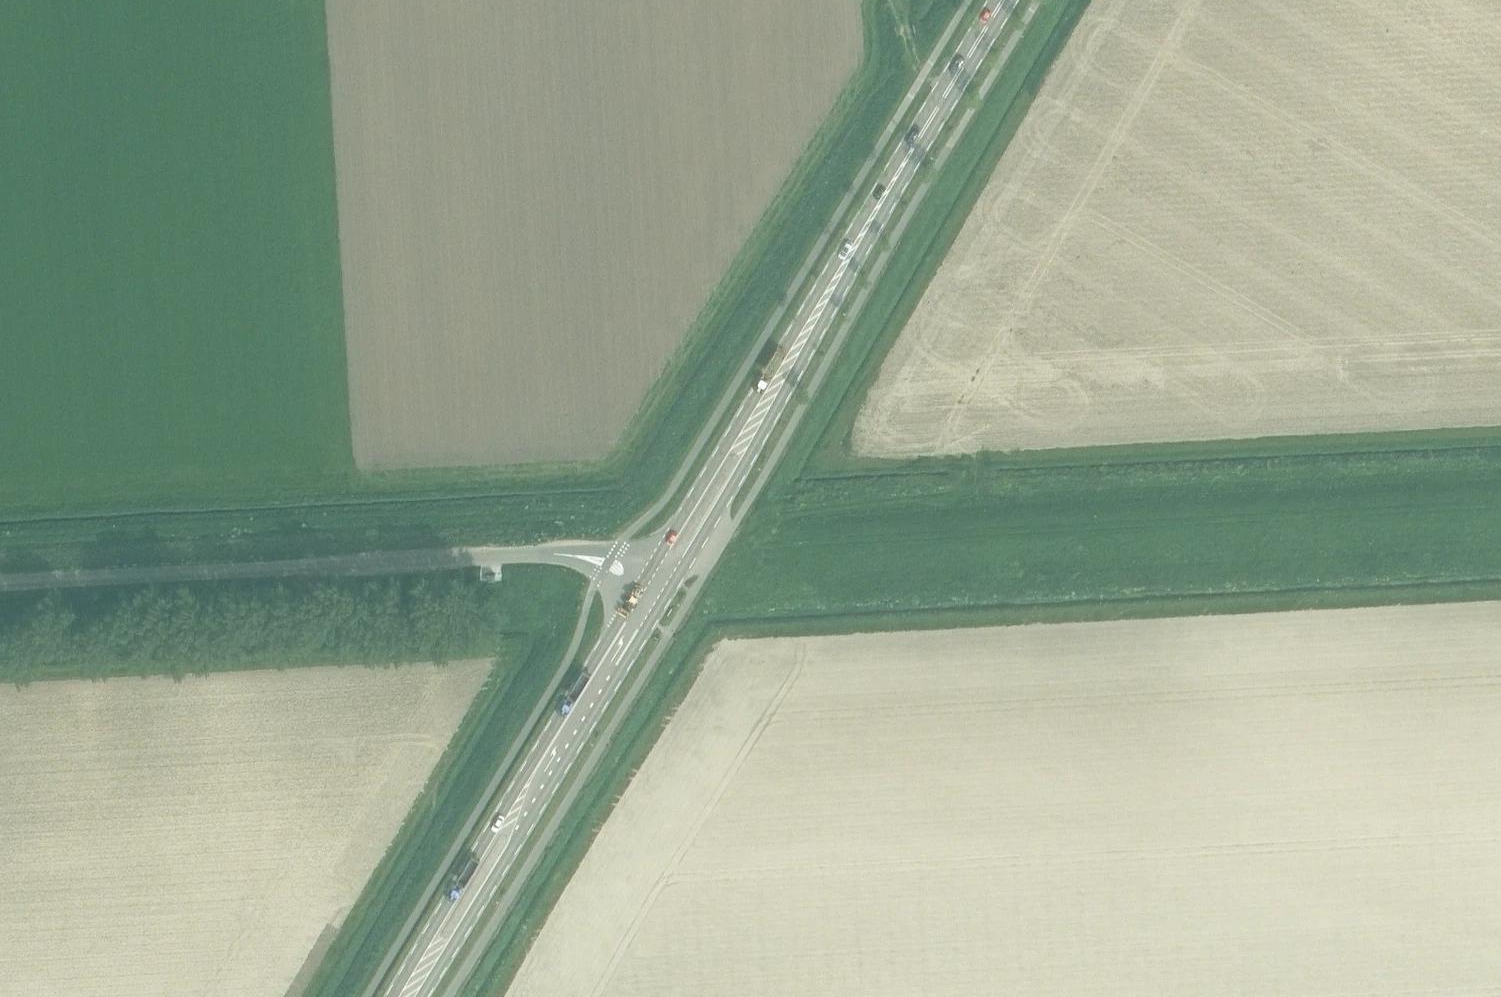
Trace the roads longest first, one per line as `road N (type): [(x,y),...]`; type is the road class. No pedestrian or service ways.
road 1 (track): [(1500,544),(695,592)]
road 2 (unclassified): [(0,583),(548,554),(600,563),(653,592)]
road 3 (secondary): [(759,410),(1002,0)]
road 4 (secondary): [(526,803),(653,592)]
road 5 (secondary): [(653,592),(690,556),(746,460),(759,410)]
road 6 (secondary): [(759,410),(724,448),(668,542),(653,592)]
road 7 (secondary): [(526,803),(490,832),(433,928),(423,975)]
road 8 (secondary): [(423,975),(458,938),(516,841),(526,803)]

